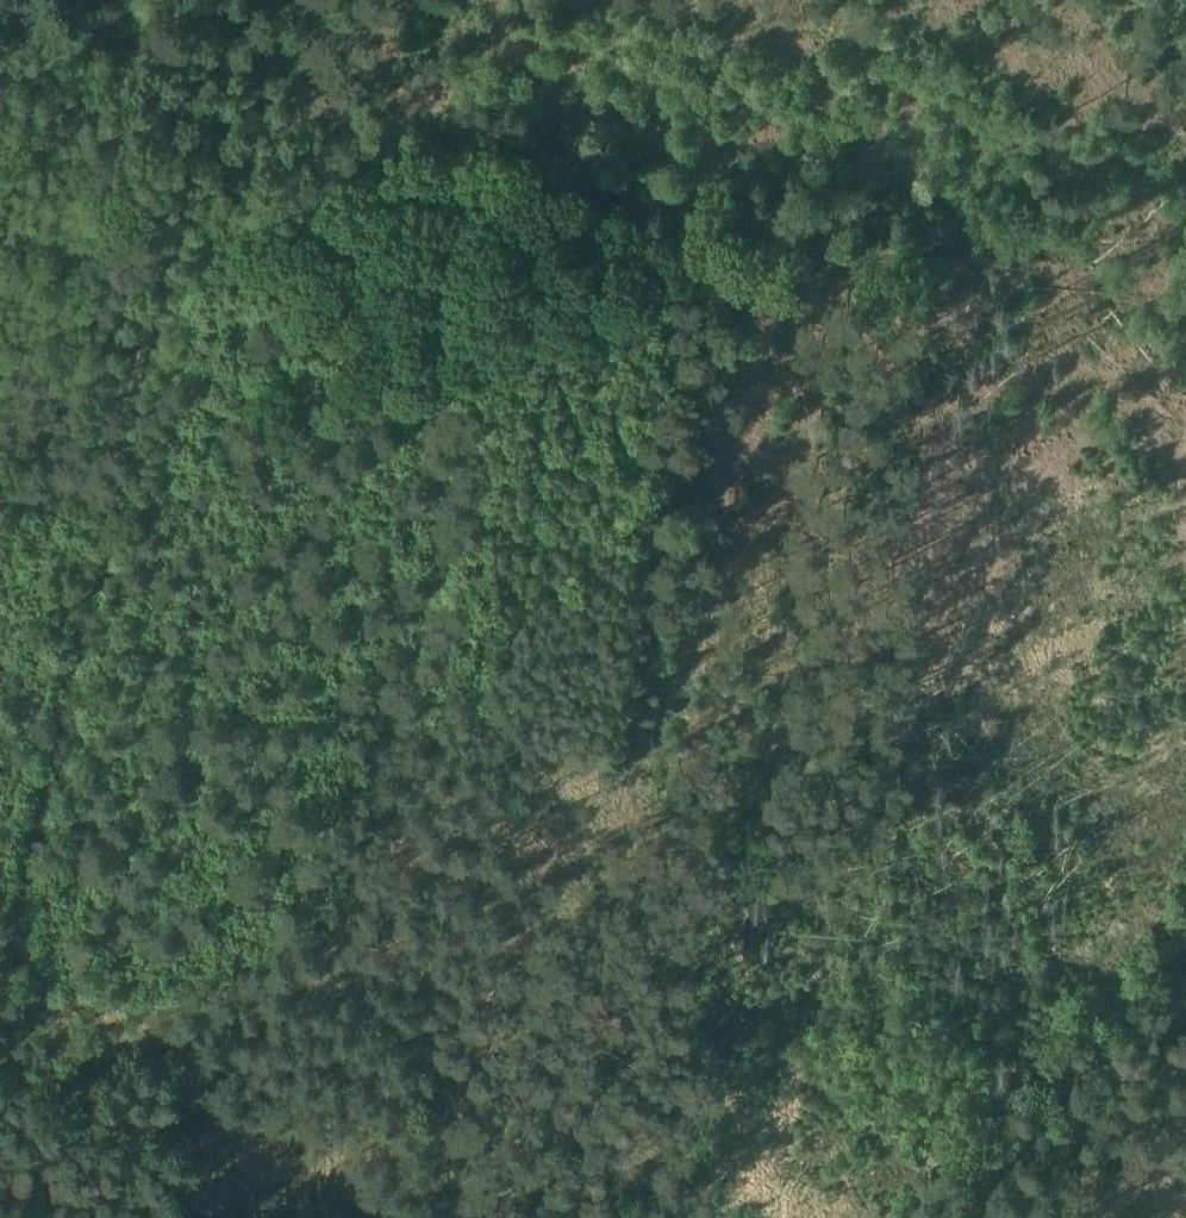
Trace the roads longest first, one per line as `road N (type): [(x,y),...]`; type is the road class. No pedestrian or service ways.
road 1 (unclassified): [(936,1217),(1185,925)]

